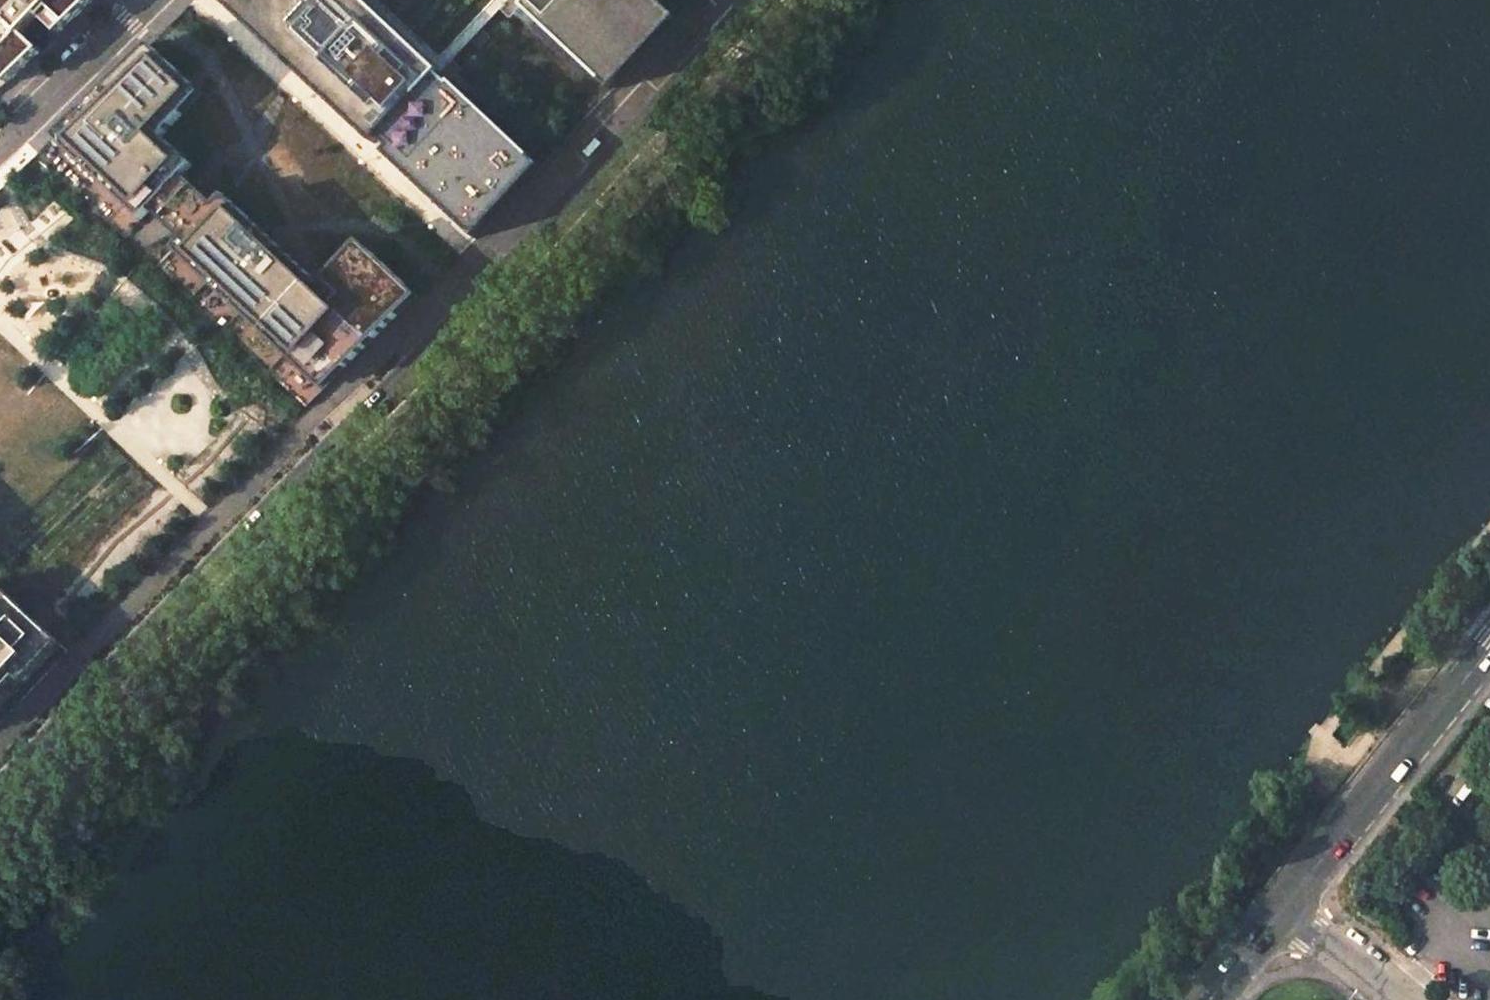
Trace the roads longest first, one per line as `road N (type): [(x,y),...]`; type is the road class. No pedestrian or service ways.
road 1 (primary): [(0,798),(495,273),(746,21)]
road 2 (primary): [(1489,647),(1276,912)]
road 3 (residential): [(151,0),(0,156)]
road 4 (residential): [(1276,912),(1384,999)]

